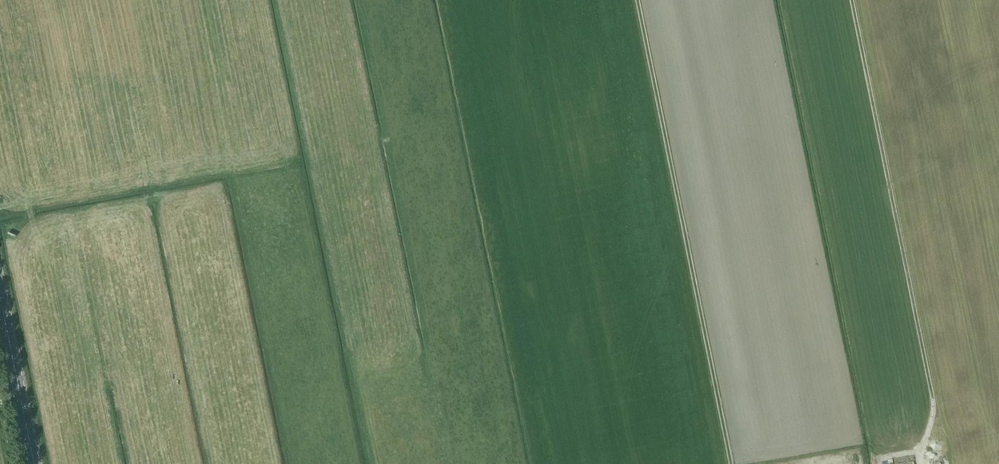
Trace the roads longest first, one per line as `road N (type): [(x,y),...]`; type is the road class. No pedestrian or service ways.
road 1 (track): [(852,0),(934,401),(919,463)]
road 2 (primary): [(35,463),(0,295)]

